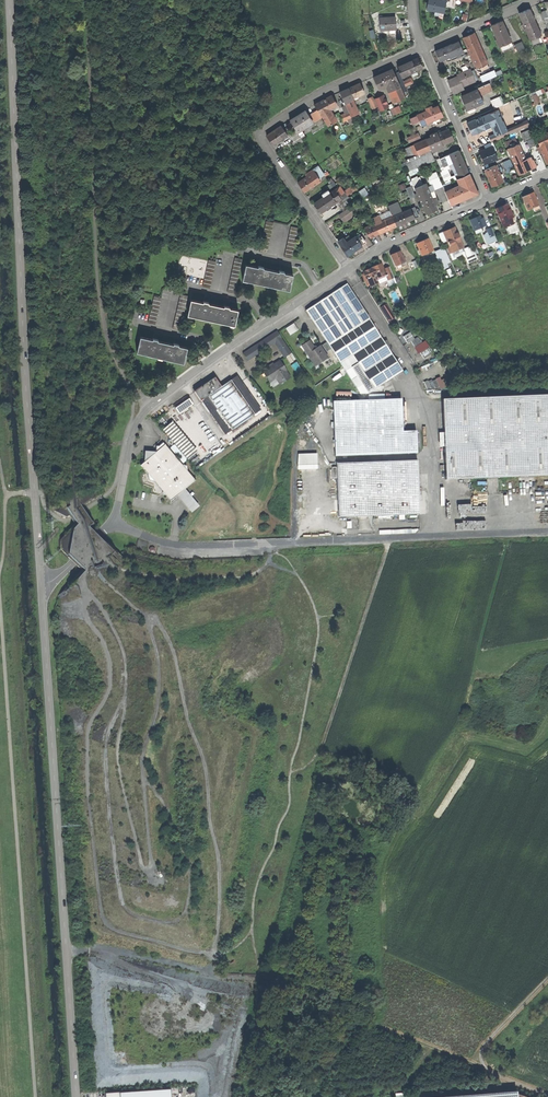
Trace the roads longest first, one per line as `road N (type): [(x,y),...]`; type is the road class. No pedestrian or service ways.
road 1 (track): [(270,542),(269,563),(241,577),(169,578),(87,559),(142,615),(156,653),(156,699),(140,754),(145,870),(117,751),(124,657),(83,576)]
road 2 (tertiary): [(43,586),(25,371),(11,0)]
road 3 (track): [(378,1026),(374,872),(462,709),(508,531)]
road 4 (tertiary): [(78,1096),(43,586)]
road 5 (track): [(84,591),(84,609),(110,663),(110,685),(88,738),(102,913),(123,931),(217,953),(253,929)]
road 6 (track): [(0,603),(35,1096)]
road 7 (residential): [(43,586),(112,519),(148,408),(350,267)]
road 8 (track): [(264,978),(255,897),(290,806),(320,634),(312,593),(290,560),(270,551)]
road 9 (track): [(141,772),(166,807),(188,864),(186,911),(175,921),(128,910),(120,892),(104,747),(125,698)]
road 10 (track): [(142,615),(155,619),(171,648),(205,767),(220,873),(217,977)]
road 11 (residential): [(424,48),(327,91),(261,135),(350,267)]
road 12 (track): [(390,537),(323,746),(311,764),(292,772)]
road 13 (track): [(488,1069),(264,978)]
road 14 (track): [(264,978),(217,977),(107,949),(68,951)]
road 15 (residential): [(424,48),(490,199)]
road 16 (residential): [(350,267),(490,199)]

